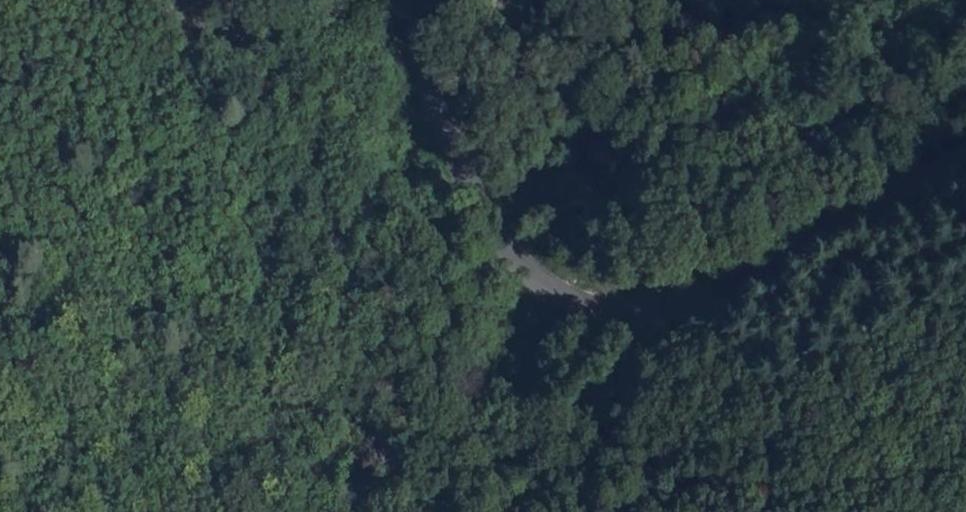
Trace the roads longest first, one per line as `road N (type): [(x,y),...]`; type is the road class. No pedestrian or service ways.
road 1 (tertiary): [(965,164),(830,243),(676,309),(613,309),(542,284),(494,241),(458,183),(401,0)]
road 2 (track): [(162,0),(185,39),(303,354),(391,511)]

